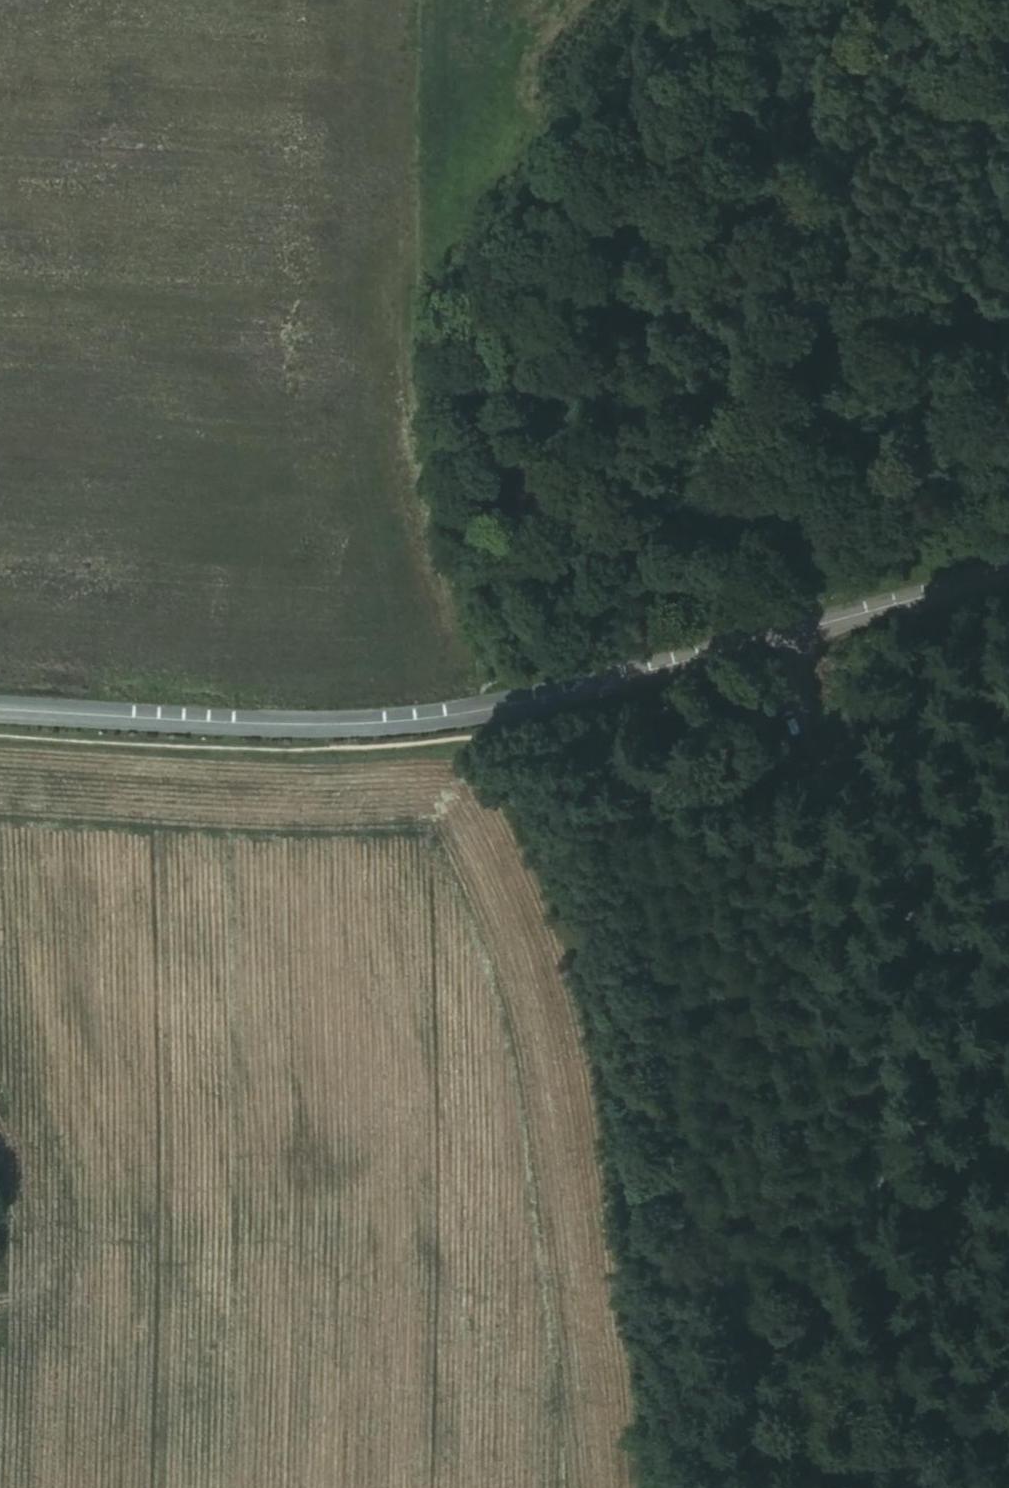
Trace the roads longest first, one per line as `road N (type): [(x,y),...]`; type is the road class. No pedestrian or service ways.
road 1 (tertiary): [(1008,581),(445,715),(213,721),(0,709)]

